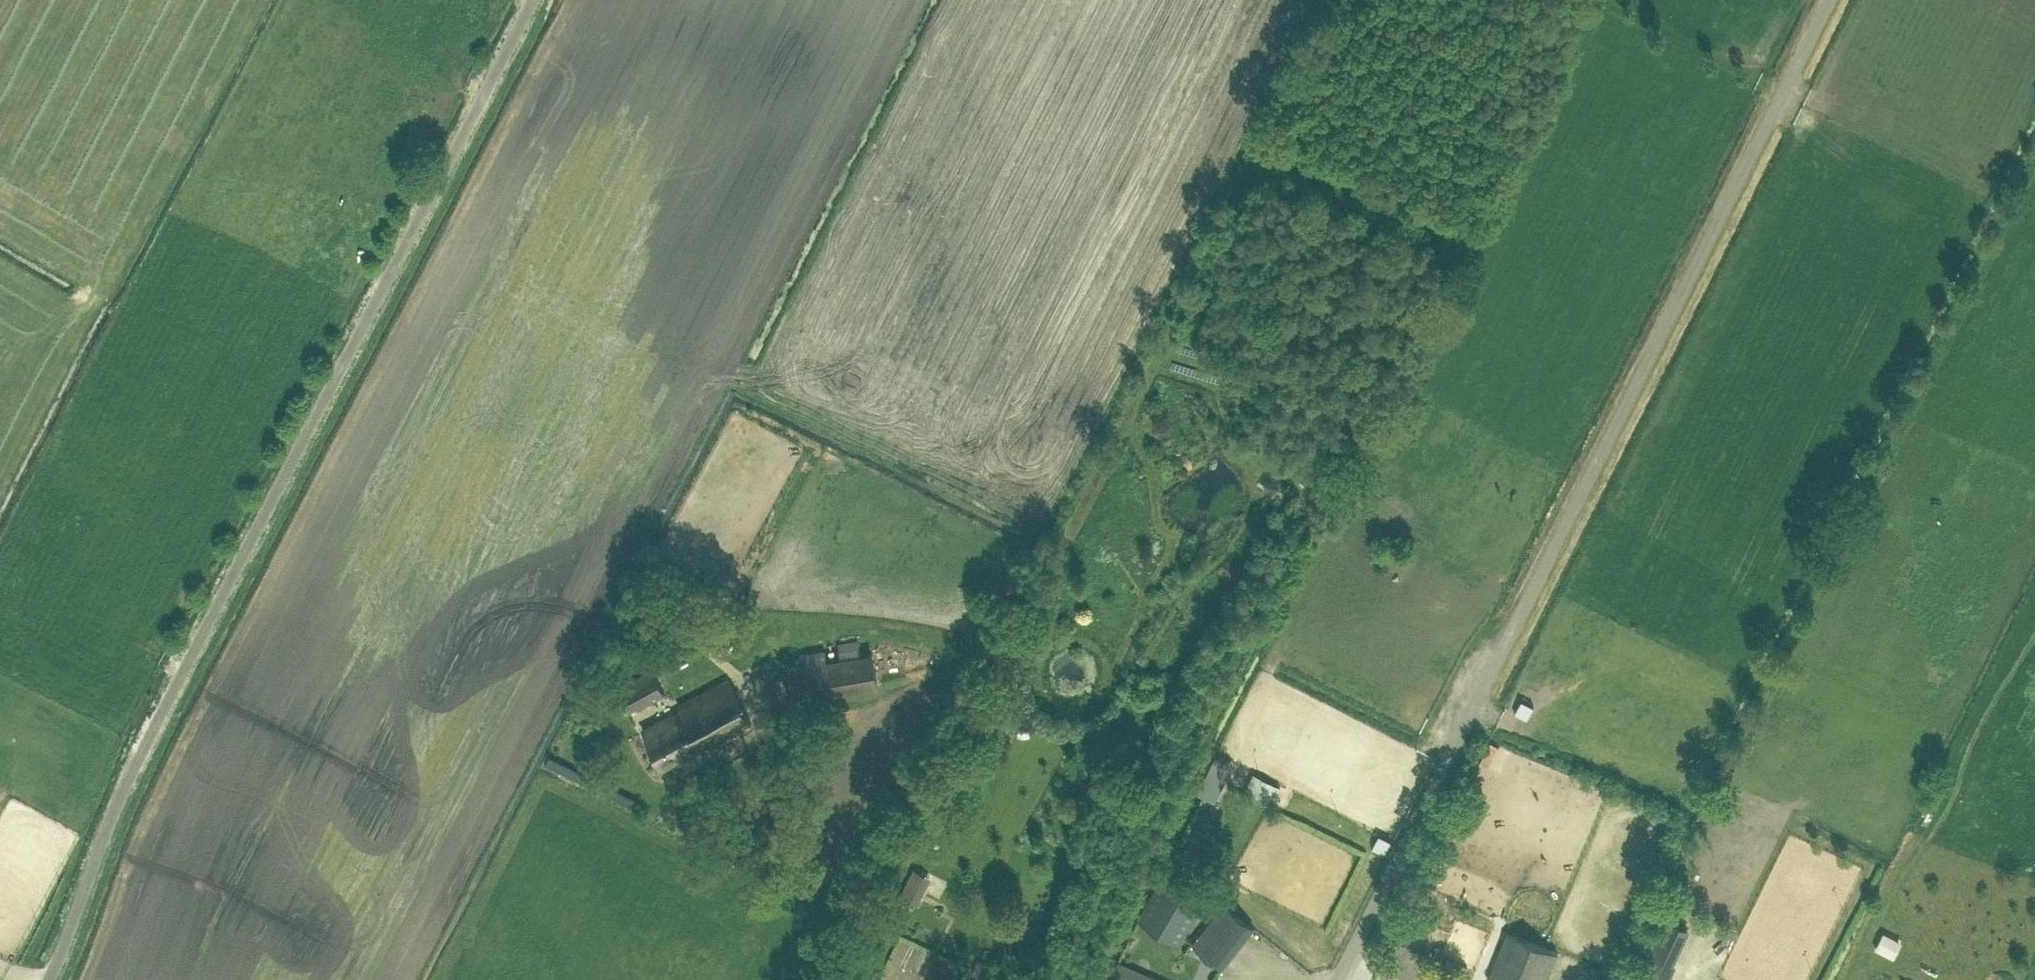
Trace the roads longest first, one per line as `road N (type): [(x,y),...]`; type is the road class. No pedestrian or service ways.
road 1 (unclassified): [(1336,979),(1829,0)]
road 2 (unclassified): [(49,979),(139,757),(533,0)]

